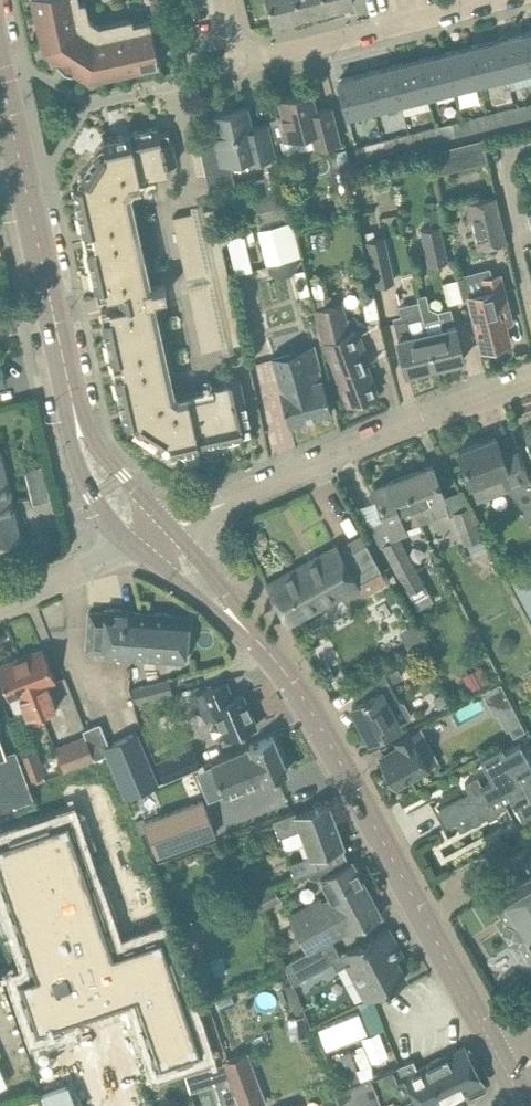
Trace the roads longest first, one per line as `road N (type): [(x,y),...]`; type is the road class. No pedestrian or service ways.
road 1 (secondary): [(516,1083),(322,730),(254,638)]
road 2 (residential): [(171,527),(530,376)]
road 3 (secondary): [(72,398),(0,54)]
road 4 (residential): [(223,0),(231,32),(270,57),(488,3)]
road 5 (secondary): [(72,398),(77,464),(133,544)]
road 6 (secondary): [(171,527),(100,448),(72,398)]
road 7 (secondary): [(133,544),(254,638)]
road 8 (residential): [(0,604),(133,544)]
road 9 (secondary): [(254,638),(216,578),(171,527)]

